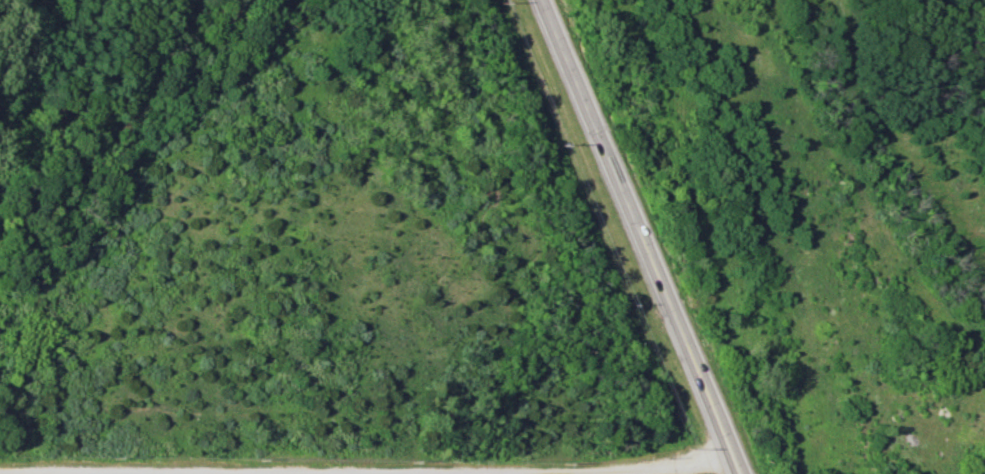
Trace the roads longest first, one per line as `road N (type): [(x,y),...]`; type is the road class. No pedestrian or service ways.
road 1 (residential): [(0,471),(639,469),(737,451)]
road 2 (primary): [(747,473),(542,0)]

